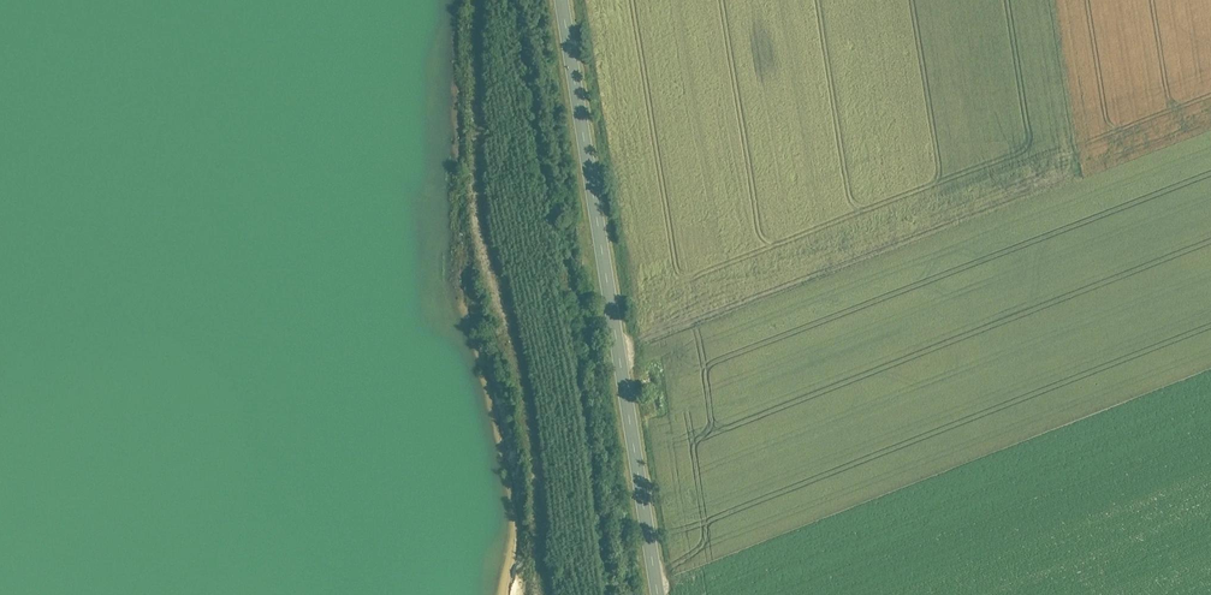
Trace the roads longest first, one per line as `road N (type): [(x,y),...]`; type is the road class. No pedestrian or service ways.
road 1 (tertiary): [(566,0),(657,594)]

